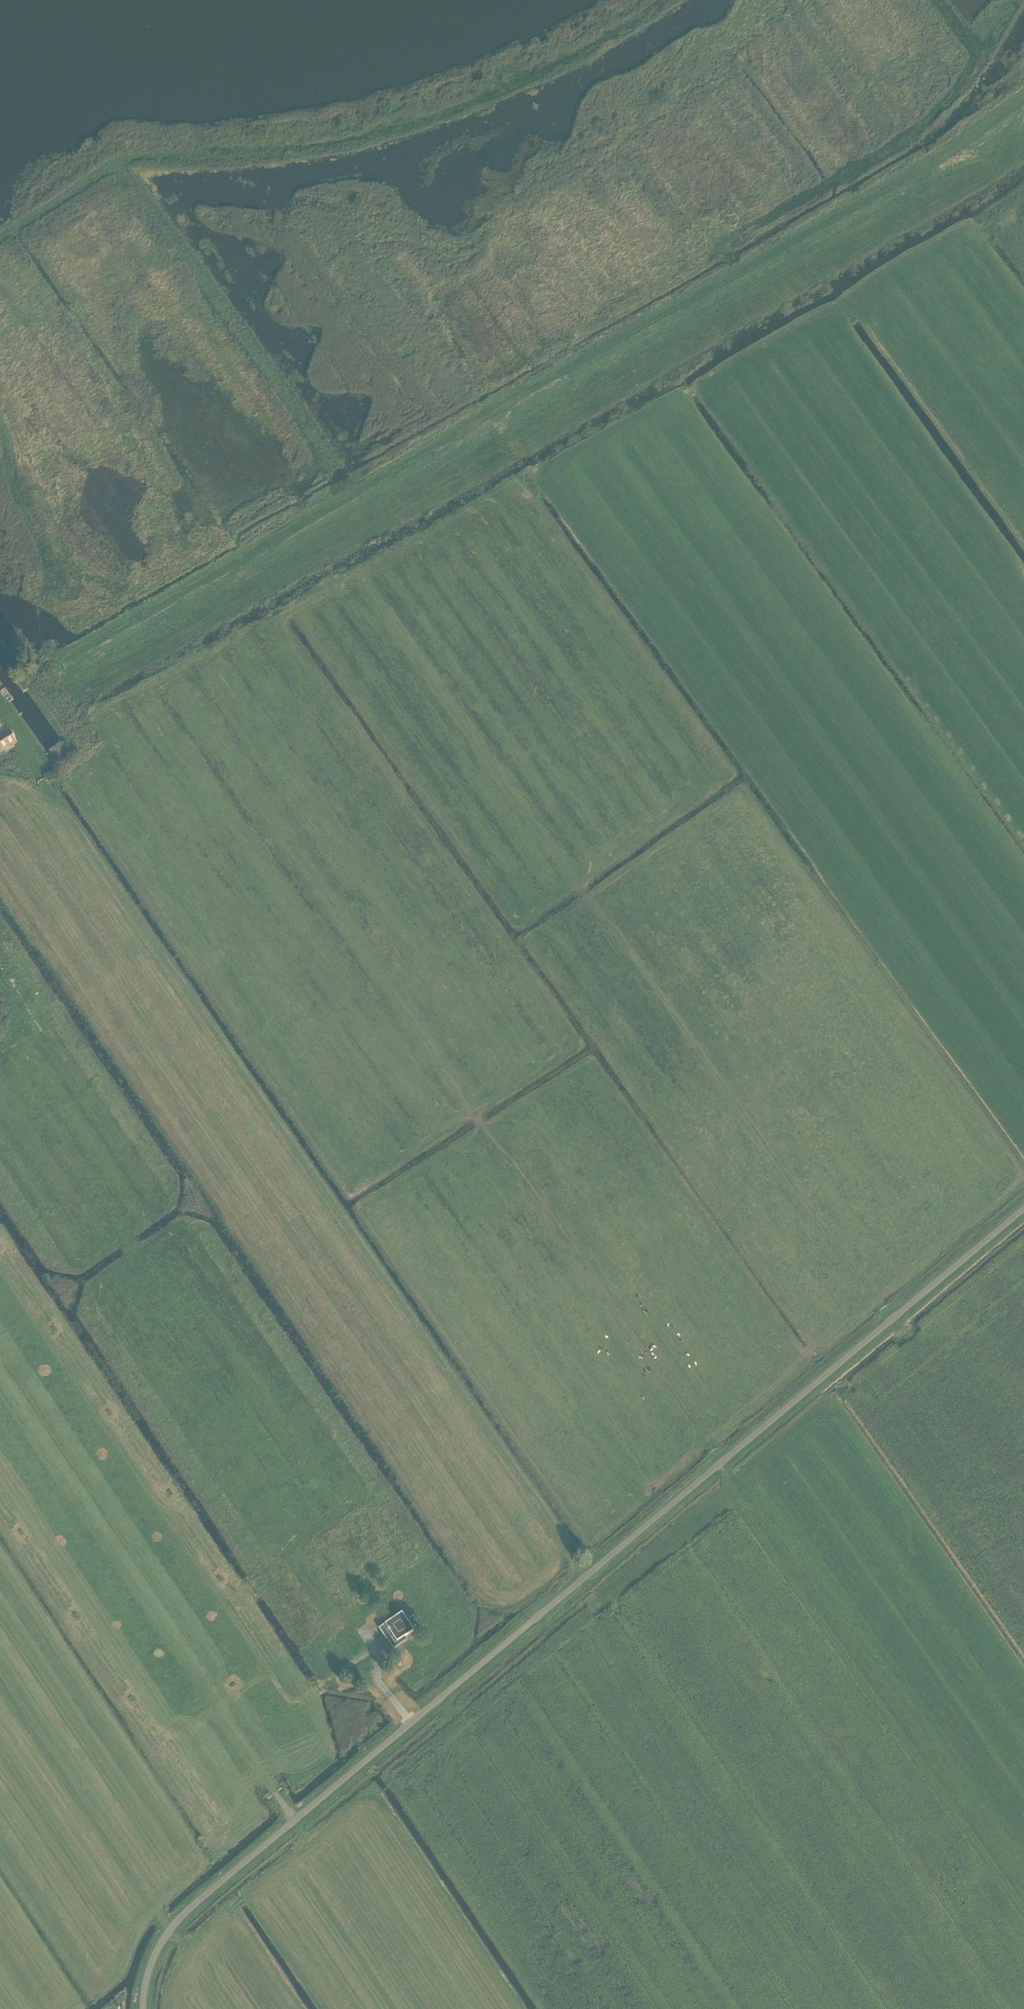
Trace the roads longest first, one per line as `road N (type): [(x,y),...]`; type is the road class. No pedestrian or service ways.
road 1 (unclassified): [(144,2008),(151,1965),(196,1903),(1023,1212)]
road 2 (track): [(584,1577),(26,747)]

